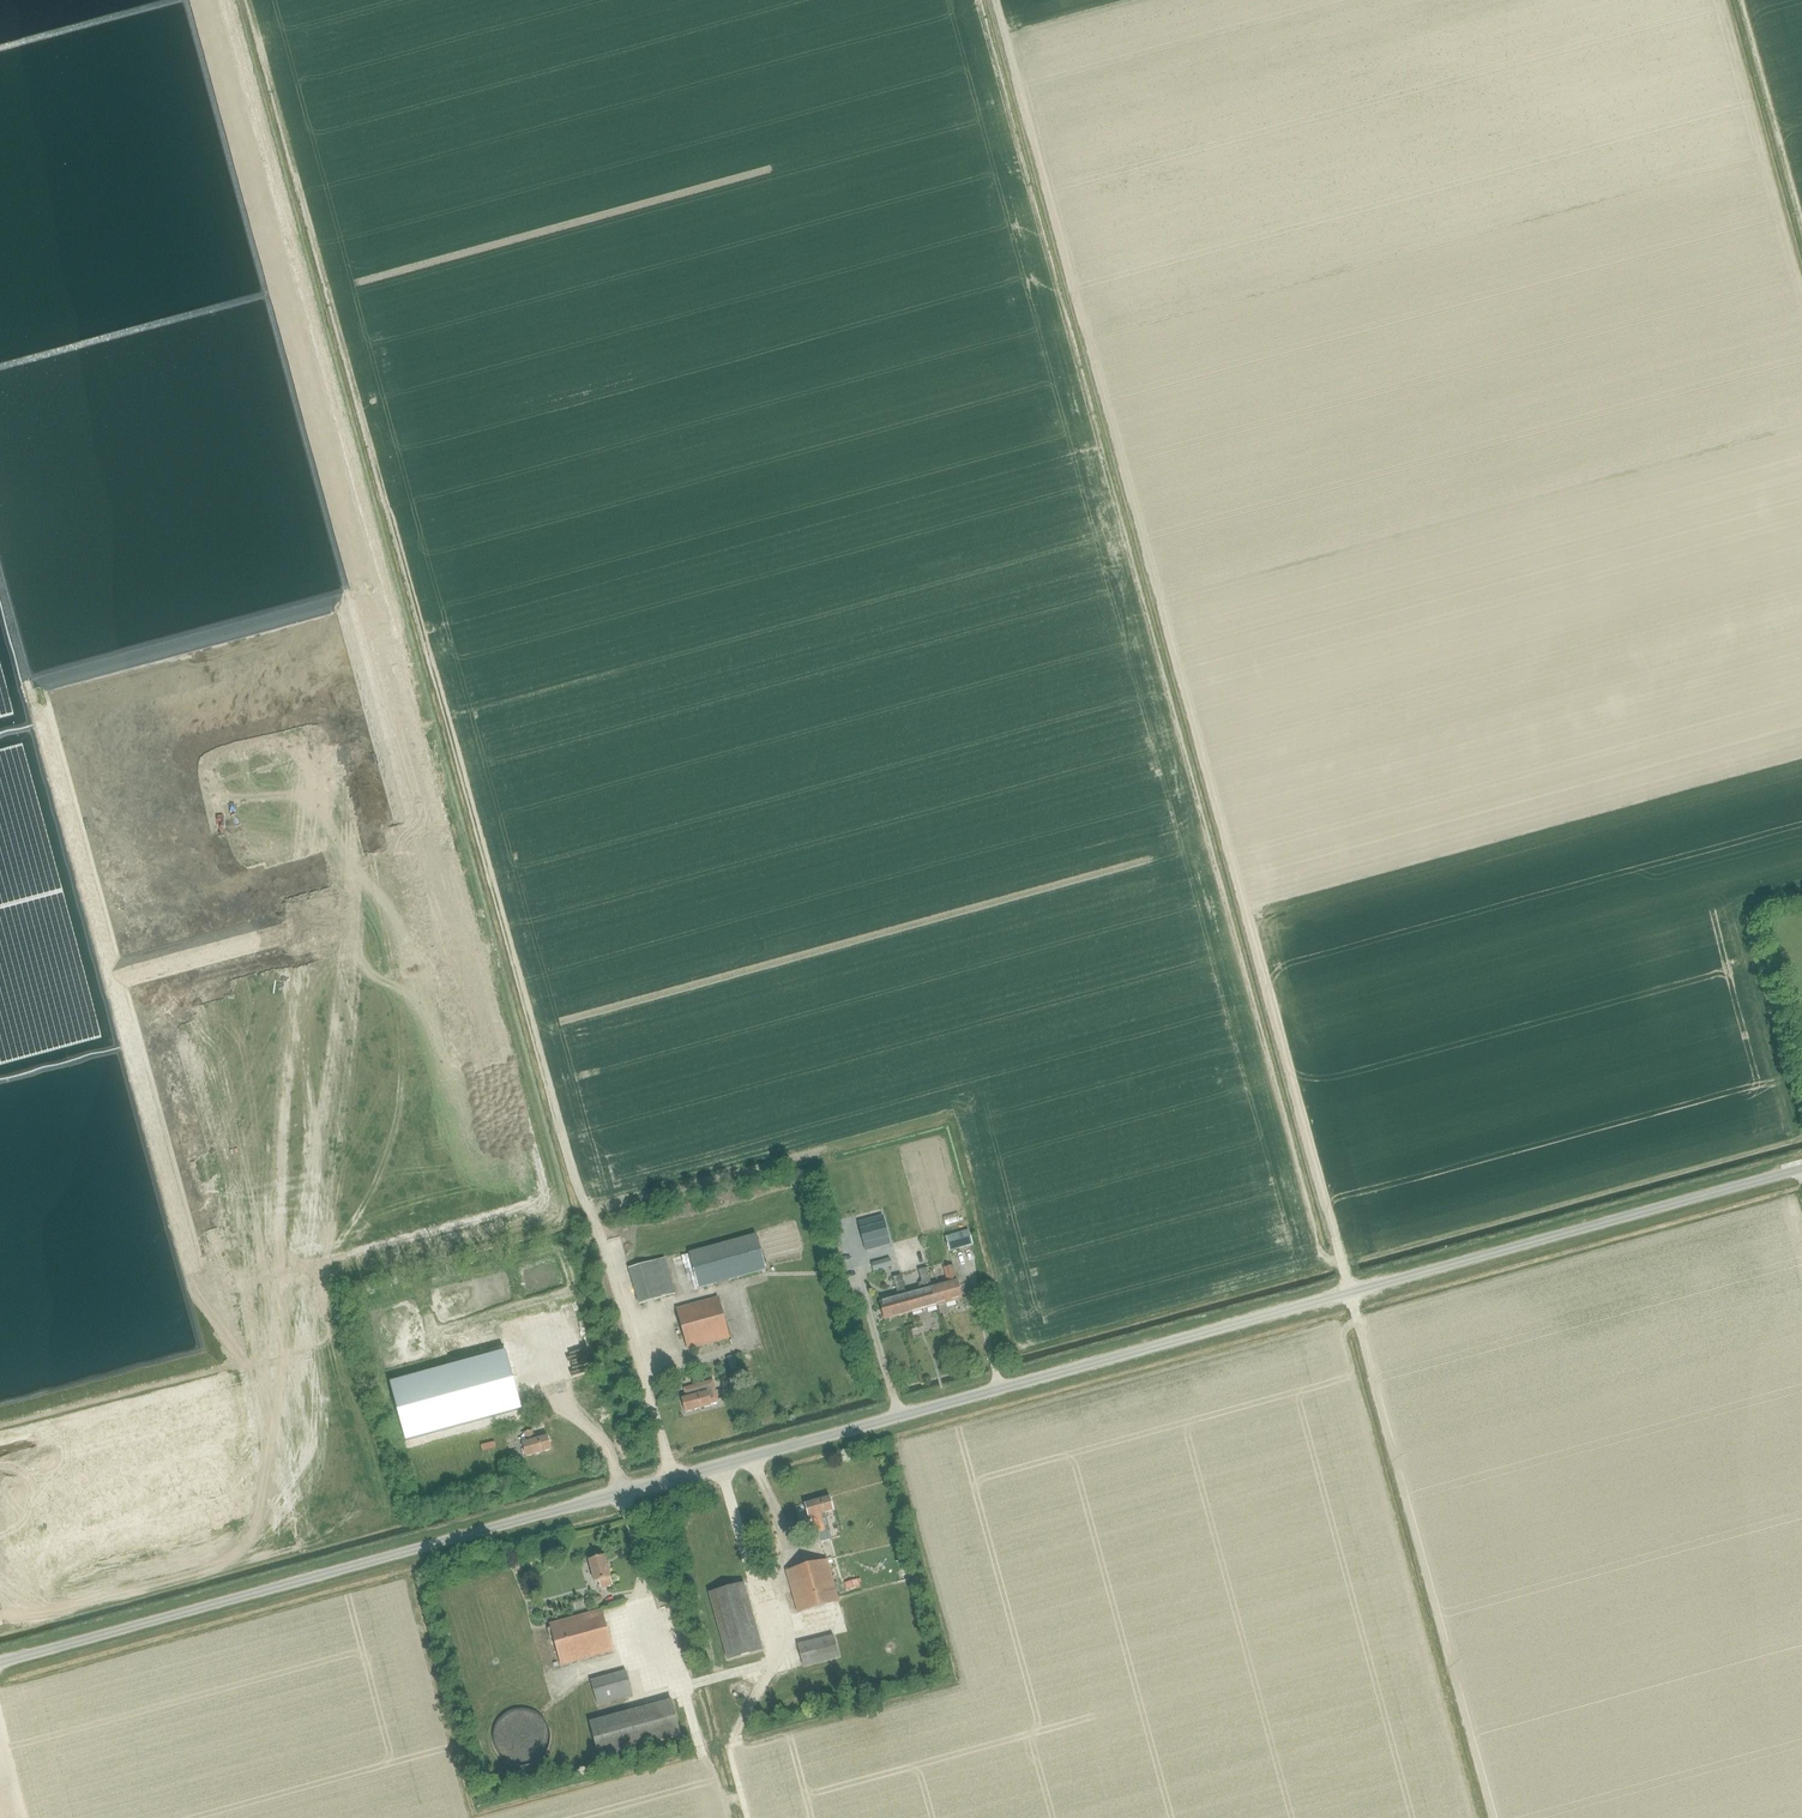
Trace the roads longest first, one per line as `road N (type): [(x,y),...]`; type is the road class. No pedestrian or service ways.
road 1 (unclassified): [(0,1663),(1801,1168)]

